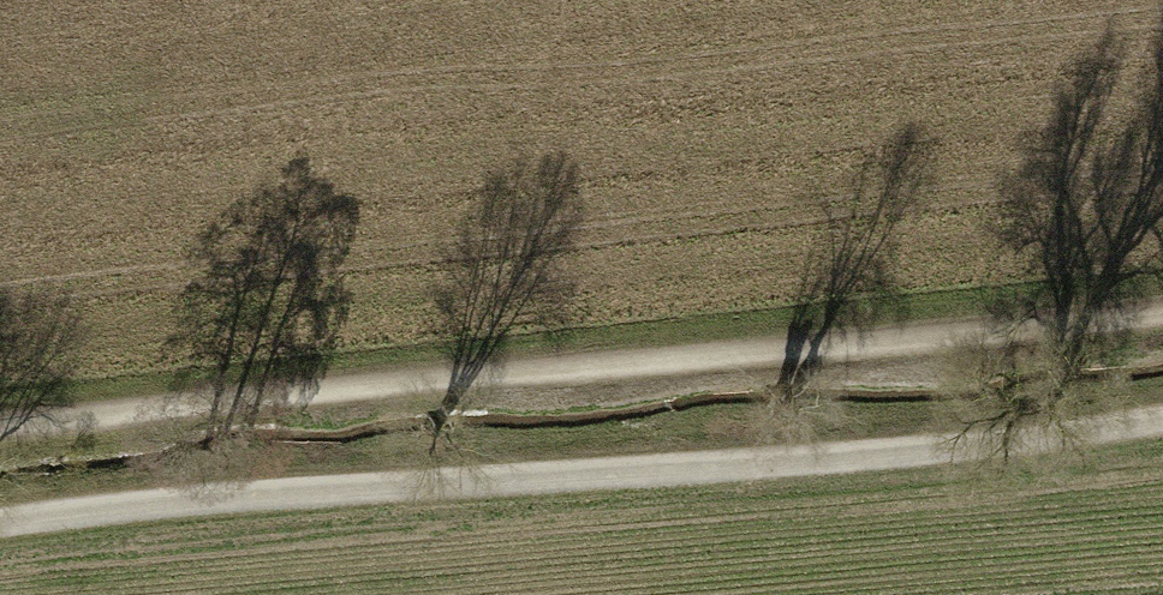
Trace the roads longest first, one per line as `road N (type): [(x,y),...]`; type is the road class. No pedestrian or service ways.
road 1 (track): [(1162,317),(0,429)]
road 2 (track): [(0,524),(918,453),(1162,422)]

